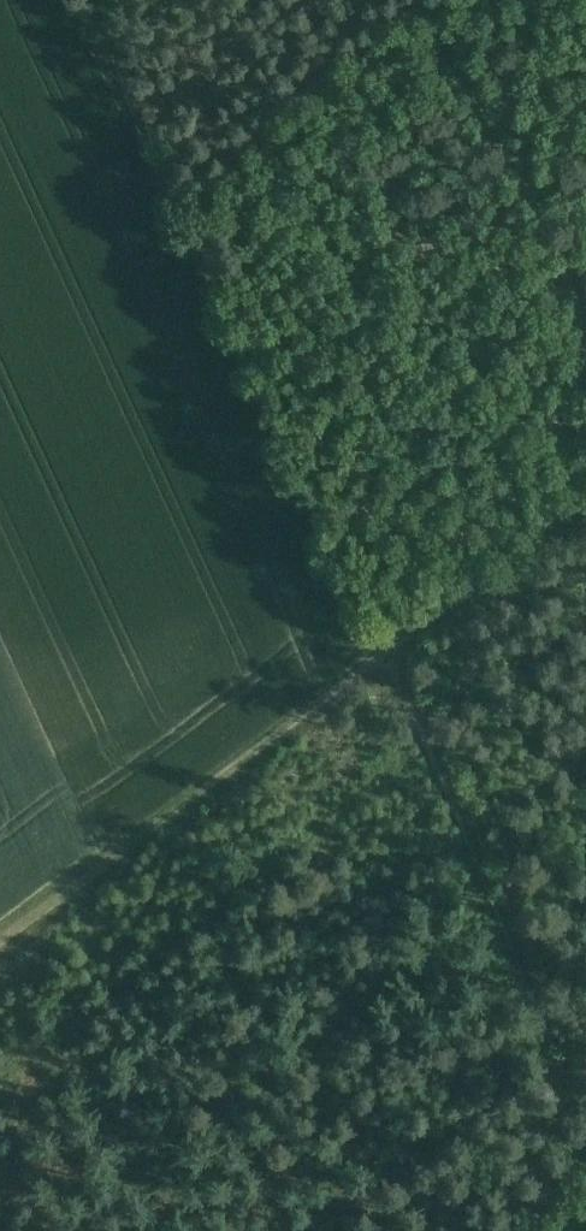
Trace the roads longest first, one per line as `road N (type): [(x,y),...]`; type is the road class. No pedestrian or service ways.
road 1 (track): [(585,1067),(464,781),(387,641),(103,0)]
road 2 (track): [(0,940),(393,637),(585,507)]

